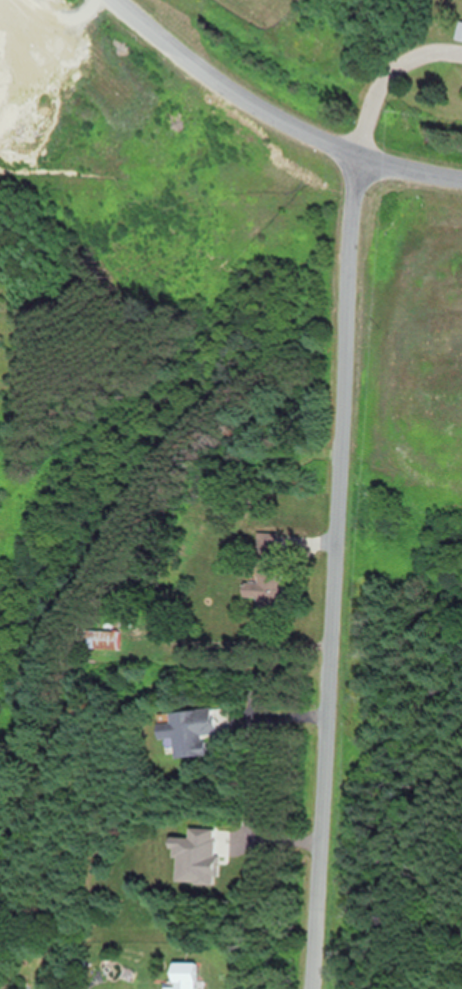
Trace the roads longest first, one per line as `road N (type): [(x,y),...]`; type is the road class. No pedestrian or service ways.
road 1 (residential): [(357,154),(308,988)]
road 2 (residential): [(461,179),(395,166),(290,125),(230,91),(114,0)]

